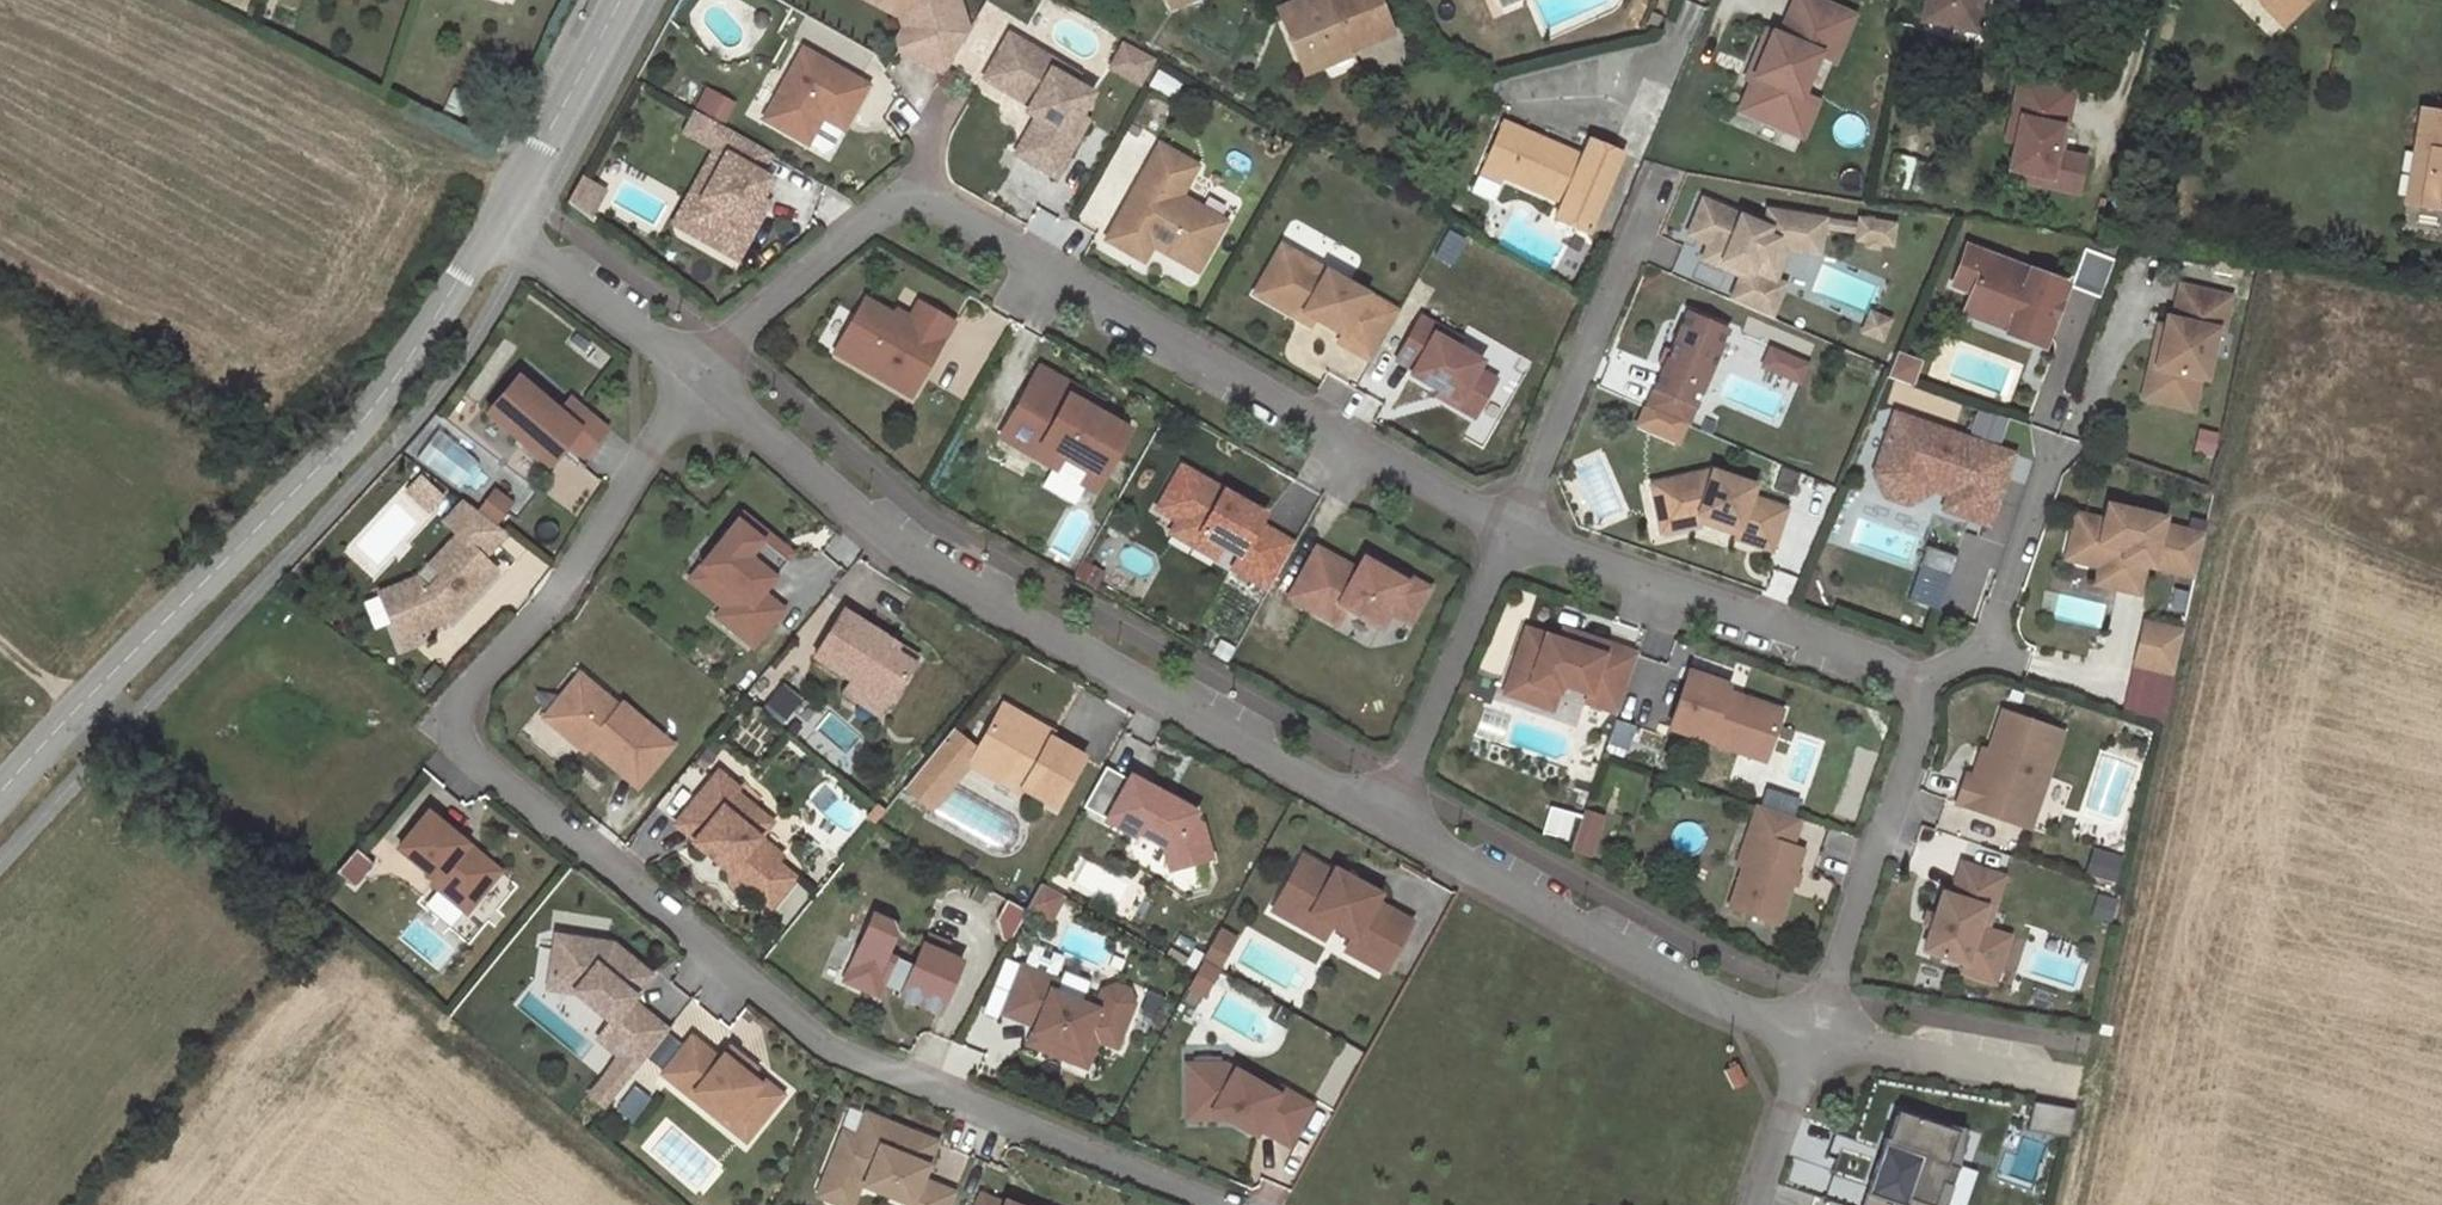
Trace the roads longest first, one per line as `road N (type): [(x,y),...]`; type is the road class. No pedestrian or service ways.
road 1 (residential): [(692,385),(548,614),(444,722),(820,1047),(1215,1204)]
road 2 (residential): [(1514,531),(943,212),(908,204),(867,218),(692,385)]
road 3 (residential): [(692,385),(895,553),(1383,820)]
road 4 (unclassified): [(0,792),(388,389),(498,223)]
road 5 (residential): [(1383,820),(1705,997),(1814,1033)]
road 6 (residential): [(1914,682),(1514,531)]
road 7 (residential): [(1514,531),(1658,184)]
road 8 (residential): [(1914,682),(1918,735),(1814,1033)]
road 9 (residential): [(1383,820),(1514,531)]
road 10 (residential): [(2056,451),(1994,645),(1914,682)]
road 11 (unclassified): [(498,223),(621,0)]
road 12 (residential): [(498,223),(692,385)]
road 13 (residential): [(1814,1033),(1890,1058),(2047,1081)]
road 14 (residential): [(1757,1204),(1814,1033)]

